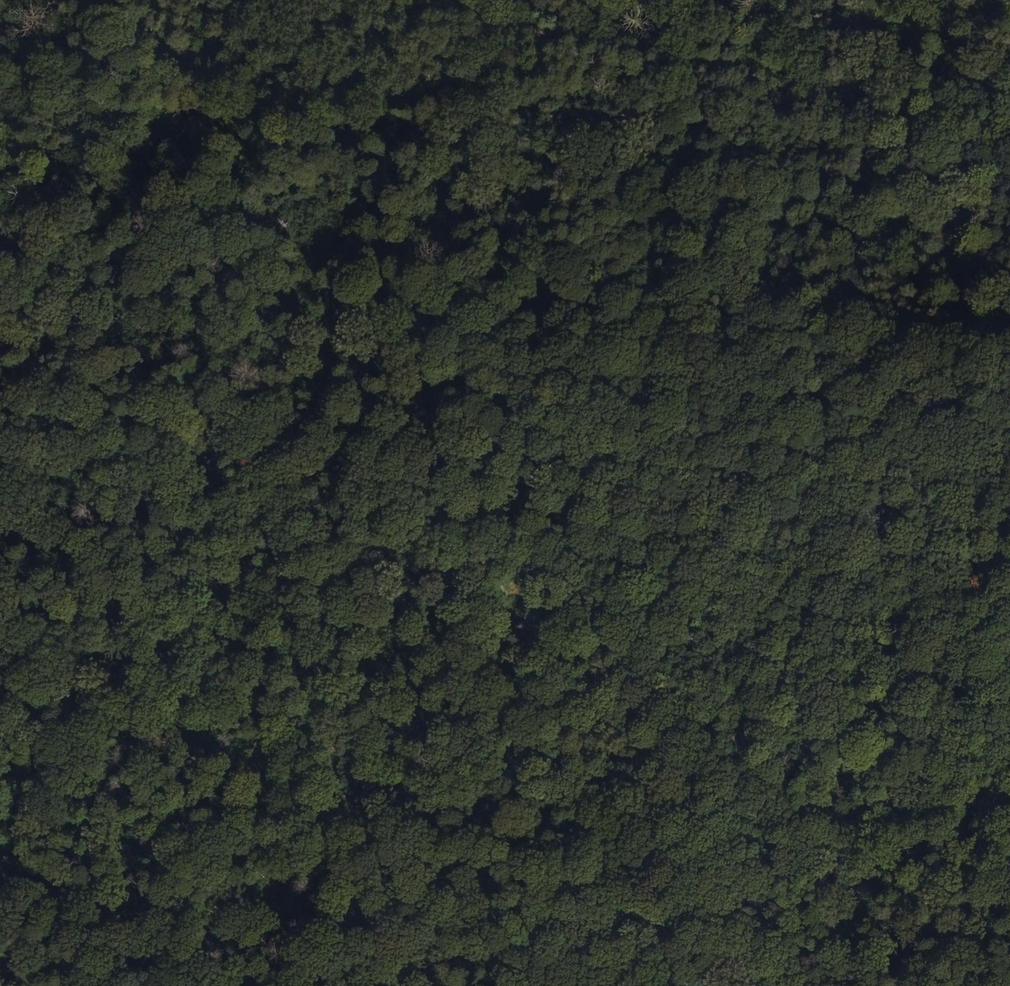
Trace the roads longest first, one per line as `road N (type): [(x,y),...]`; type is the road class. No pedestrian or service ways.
road 1 (track): [(626,985),(564,476),(541,41)]

